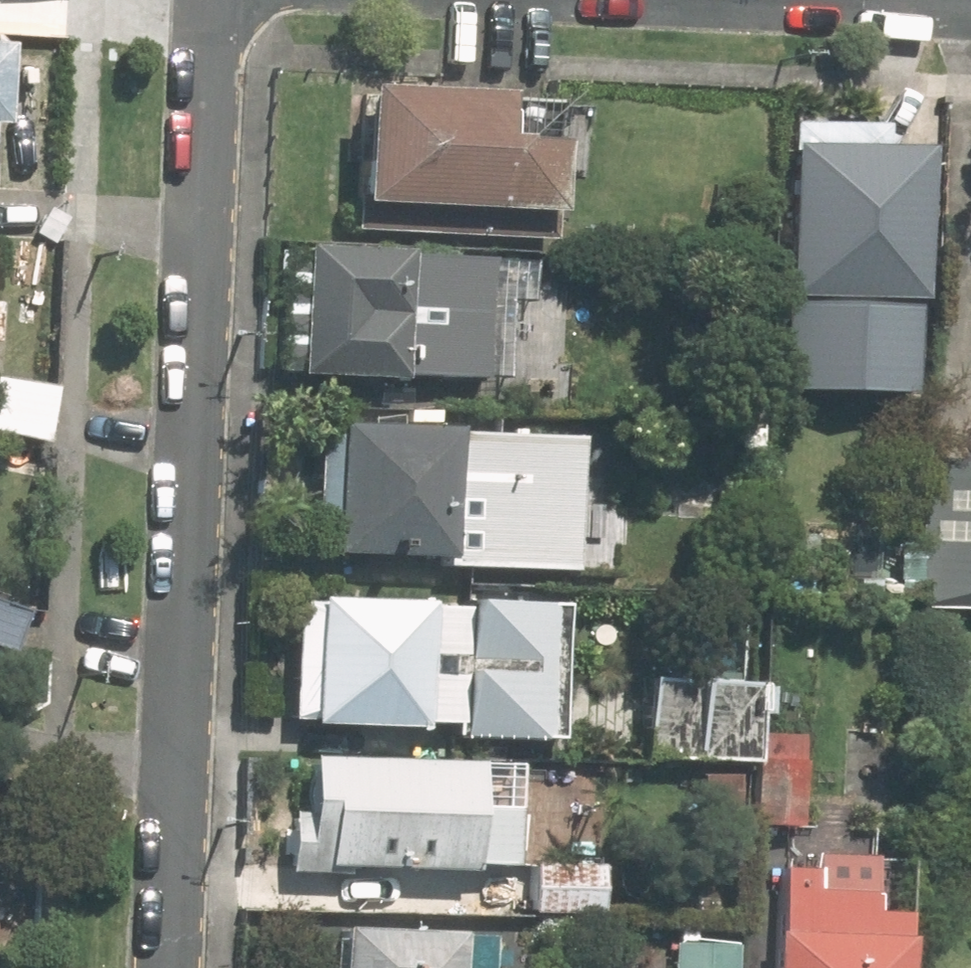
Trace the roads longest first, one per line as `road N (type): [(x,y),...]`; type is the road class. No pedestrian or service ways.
road 1 (residential): [(169,967),(220,0)]

